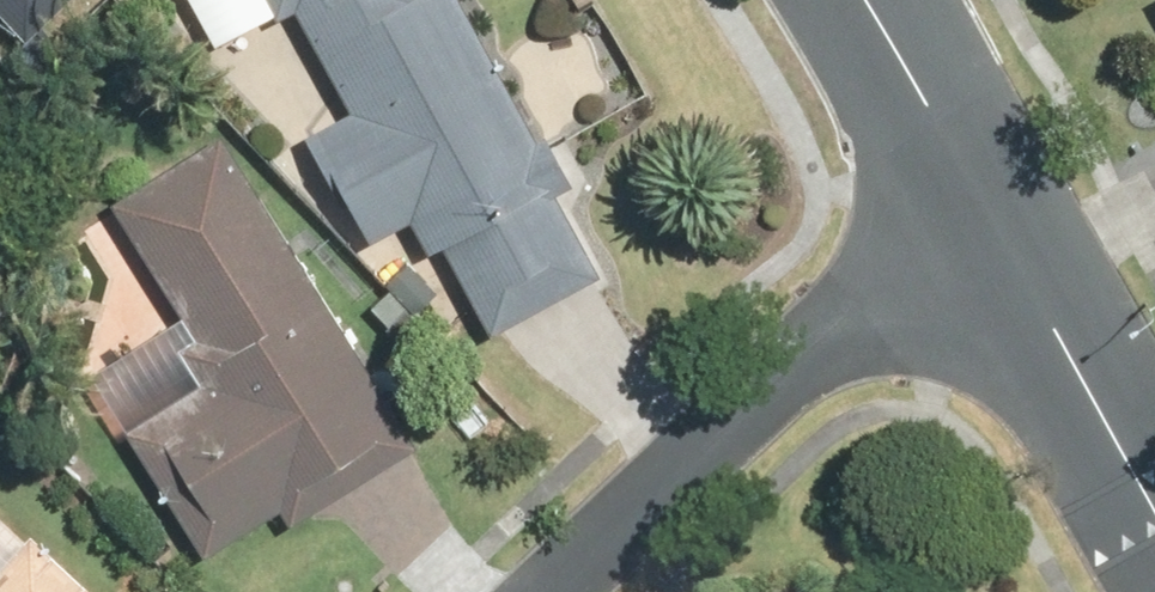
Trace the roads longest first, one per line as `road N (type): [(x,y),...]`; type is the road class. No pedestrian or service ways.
road 1 (residential): [(982,183),(551,591)]
road 2 (tertiary): [(1154,489),(982,183)]
road 3 (tertiary): [(982,183),(867,0)]

